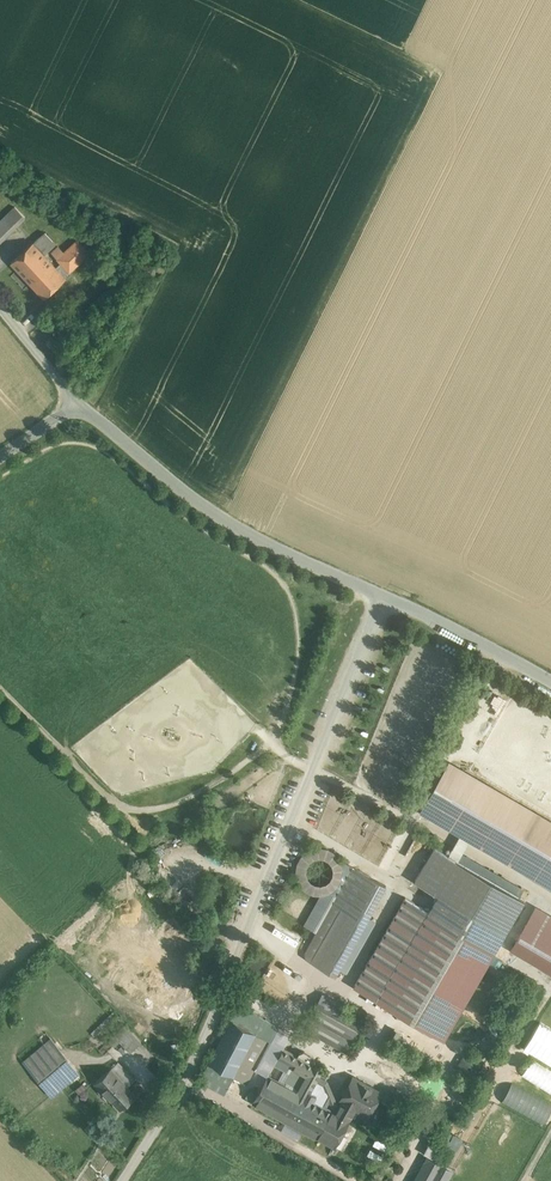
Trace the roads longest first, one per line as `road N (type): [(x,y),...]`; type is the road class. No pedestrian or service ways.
road 1 (unclassified): [(385,596),(185,1084),(123,1180)]
road 2 (tertiary): [(81,405),(223,524),(385,596)]
road 3 (tertiary): [(385,596),(550,682)]
road 4 (unclassified): [(0,308),(81,405)]

